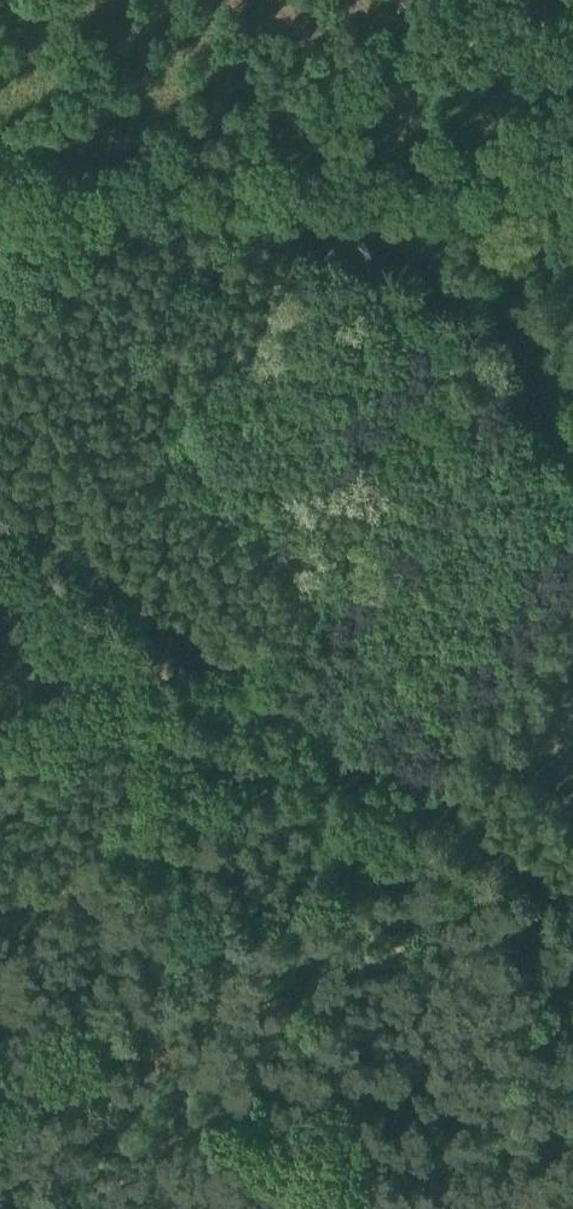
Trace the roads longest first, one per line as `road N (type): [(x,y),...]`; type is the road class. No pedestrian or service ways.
road 1 (track): [(0,595),(282,752),(369,841),(422,913),(396,1002),(139,1161),(94,1176)]

